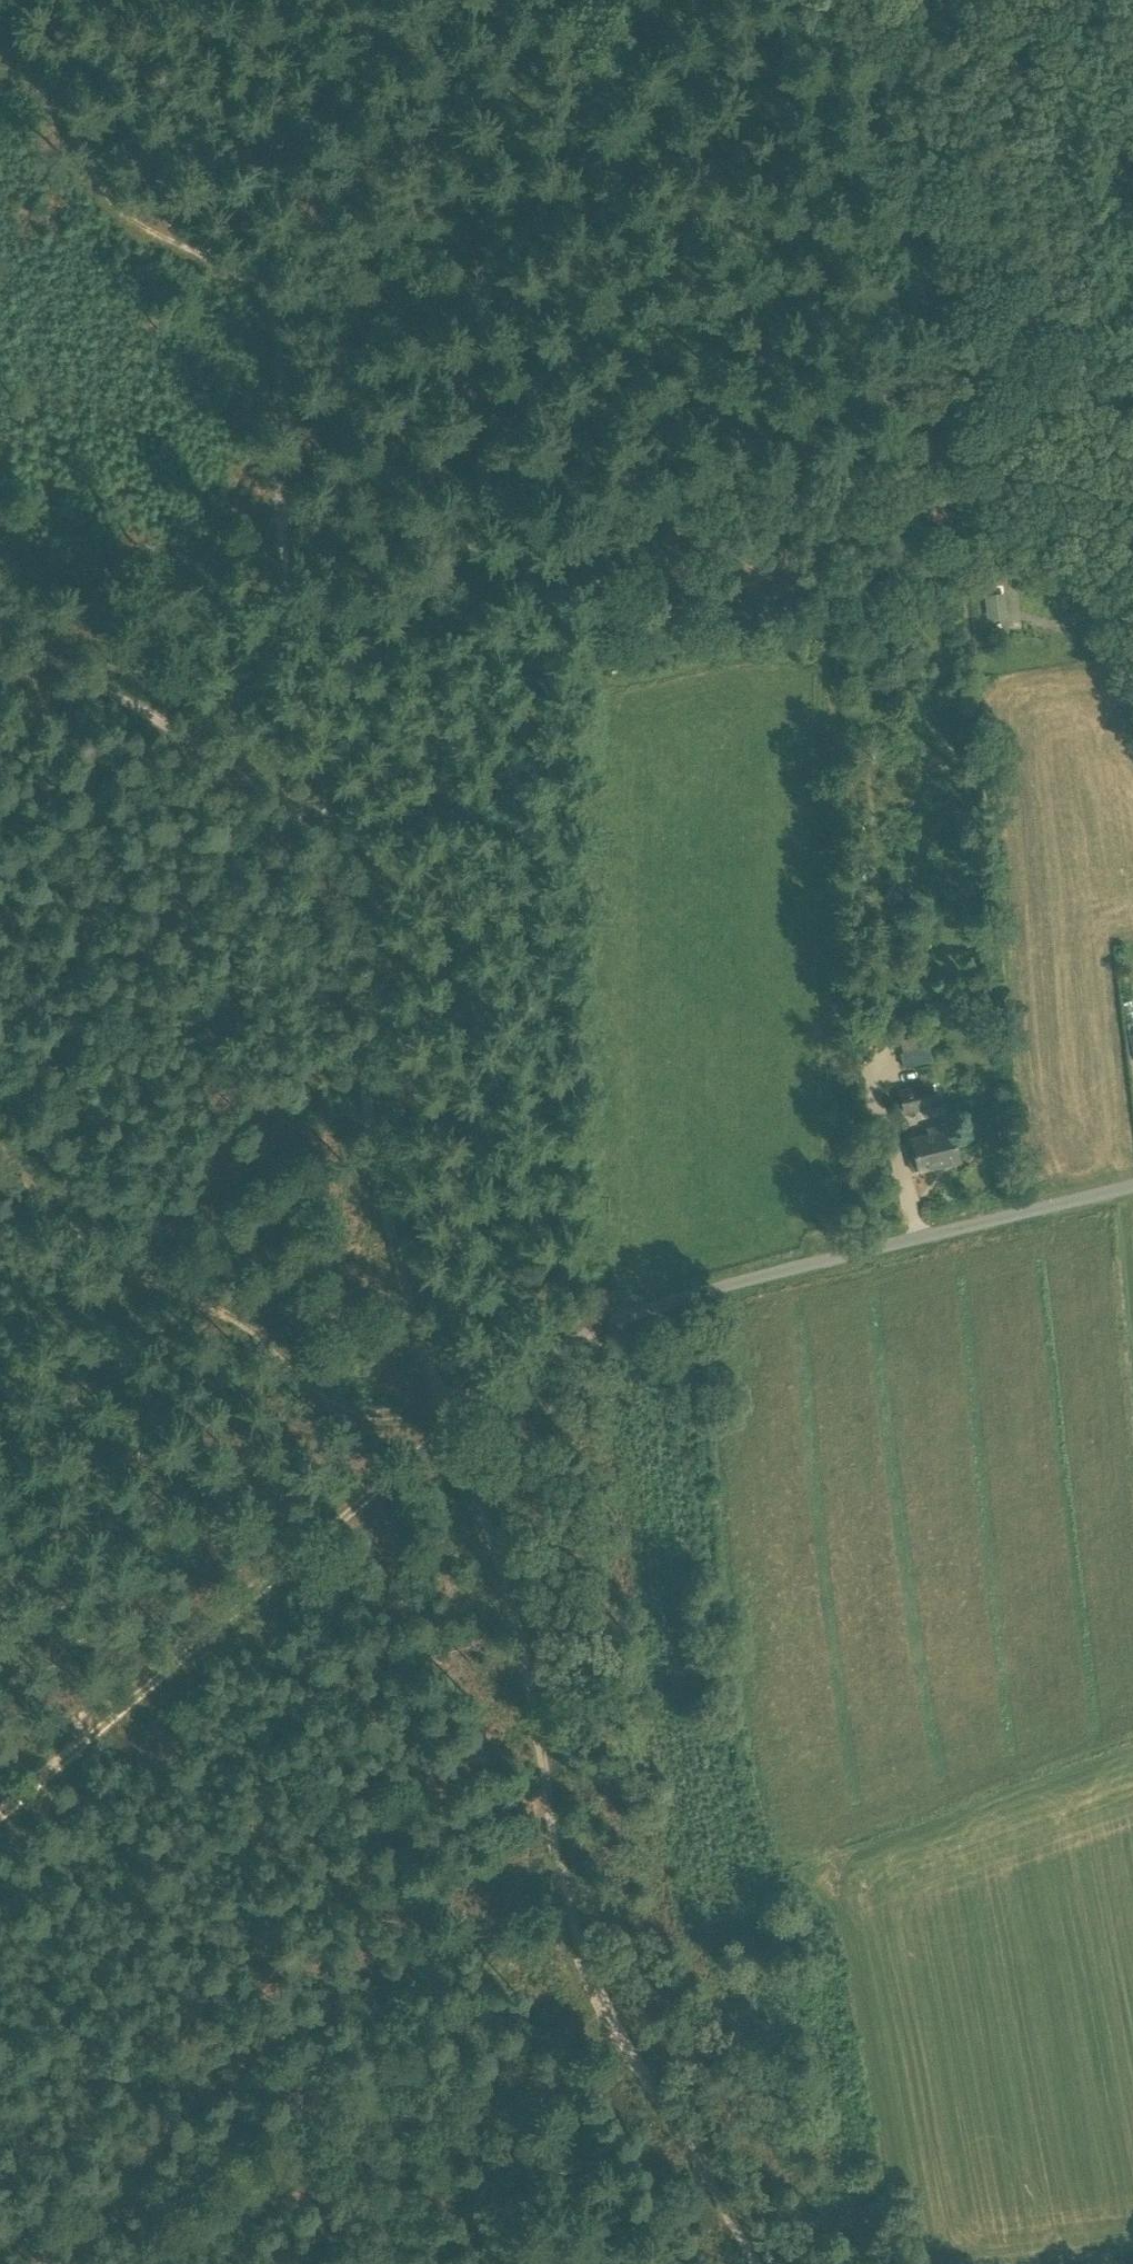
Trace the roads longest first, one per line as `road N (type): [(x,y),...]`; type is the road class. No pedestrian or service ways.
road 1 (track): [(445,1395),(580,1957),(759,2263)]
road 2 (track): [(330,840),(325,777),(281,568),(277,332),(255,284),(205,250),(115,220),(66,118),(31,75),(0,63)]
road 3 (track): [(591,1321),(445,1395),(397,1209),(330,840)]
road 4 (track): [(449,1424),(0,1815)]
road 5 (unclassified): [(591,1321),(1132,1182)]
road 6 (track): [(445,1395),(404,1415),(323,1390),(236,1321),(74,1239),(0,1153)]
road 7 (track): [(330,840),(0,598)]

